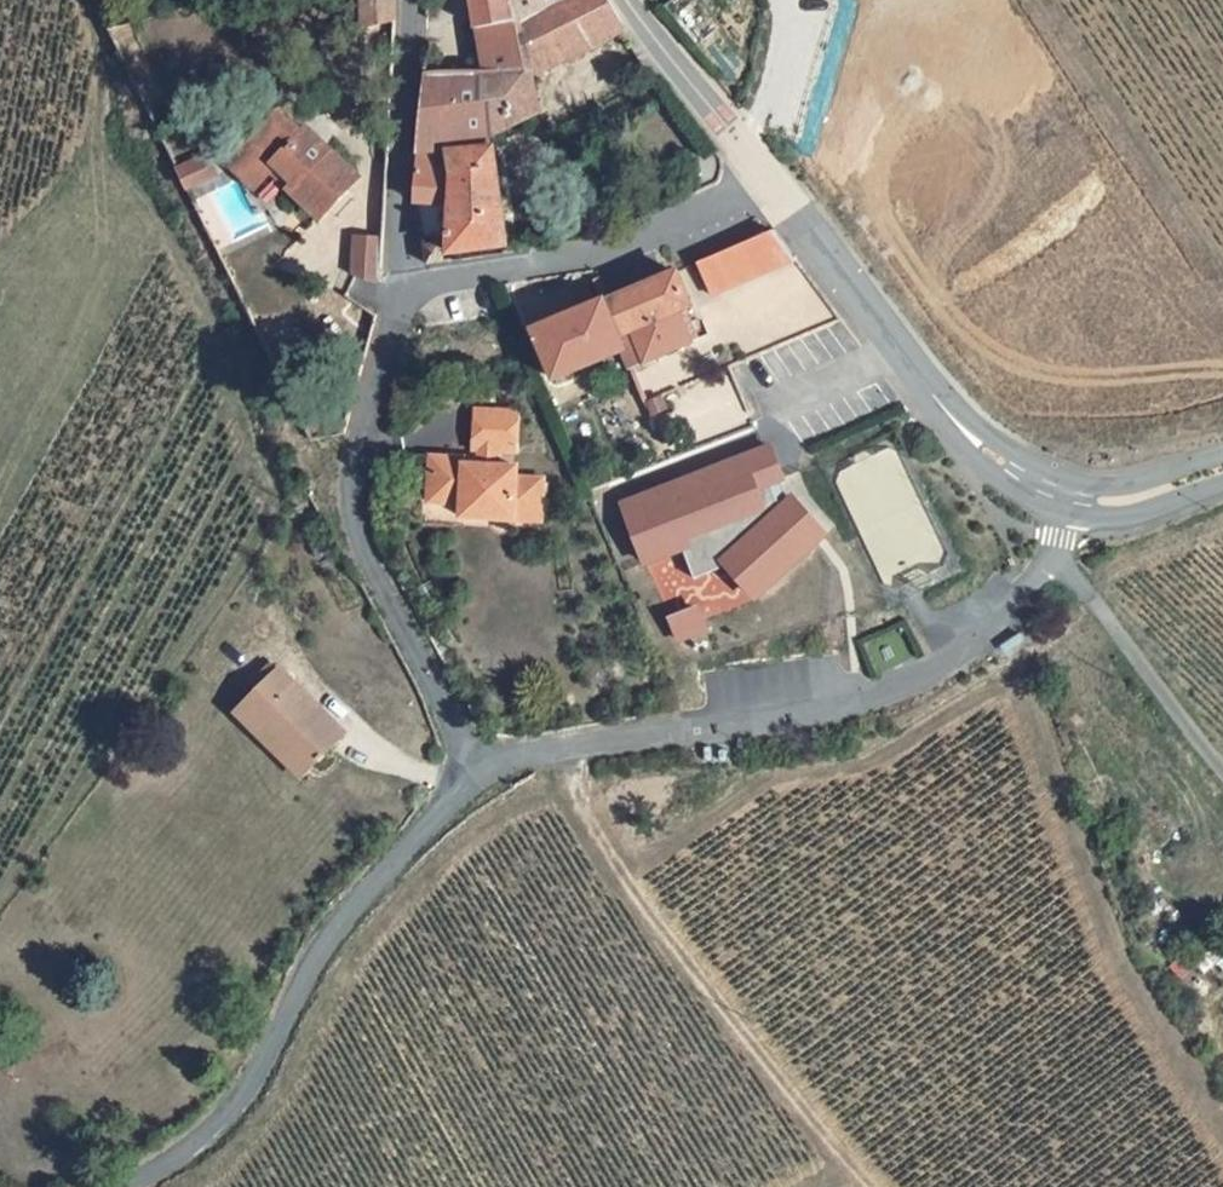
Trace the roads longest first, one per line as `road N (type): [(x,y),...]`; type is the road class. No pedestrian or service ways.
road 1 (unclassified): [(1064,504),(1056,554),(925,673),(825,704),(567,750),(484,773)]
road 2 (unclassified): [(484,773),(336,931),(244,1101),(181,1162),(132,1186)]
road 3 (unclassified): [(398,290),(393,346),(358,476),(356,533),(375,587),(484,773)]
road 4 (tertiary): [(761,172),(954,431),(1064,504)]
road 5 (residential): [(761,172),(673,226),(572,267),(398,290)]
road 6 (unclassified): [(407,0),(398,290)]
road 7 (track): [(1222,770),(1056,554)]
road 8 (tertiary): [(625,0),(761,172)]
road 9 (tertiary): [(1064,504),(1146,504),(1222,475)]

